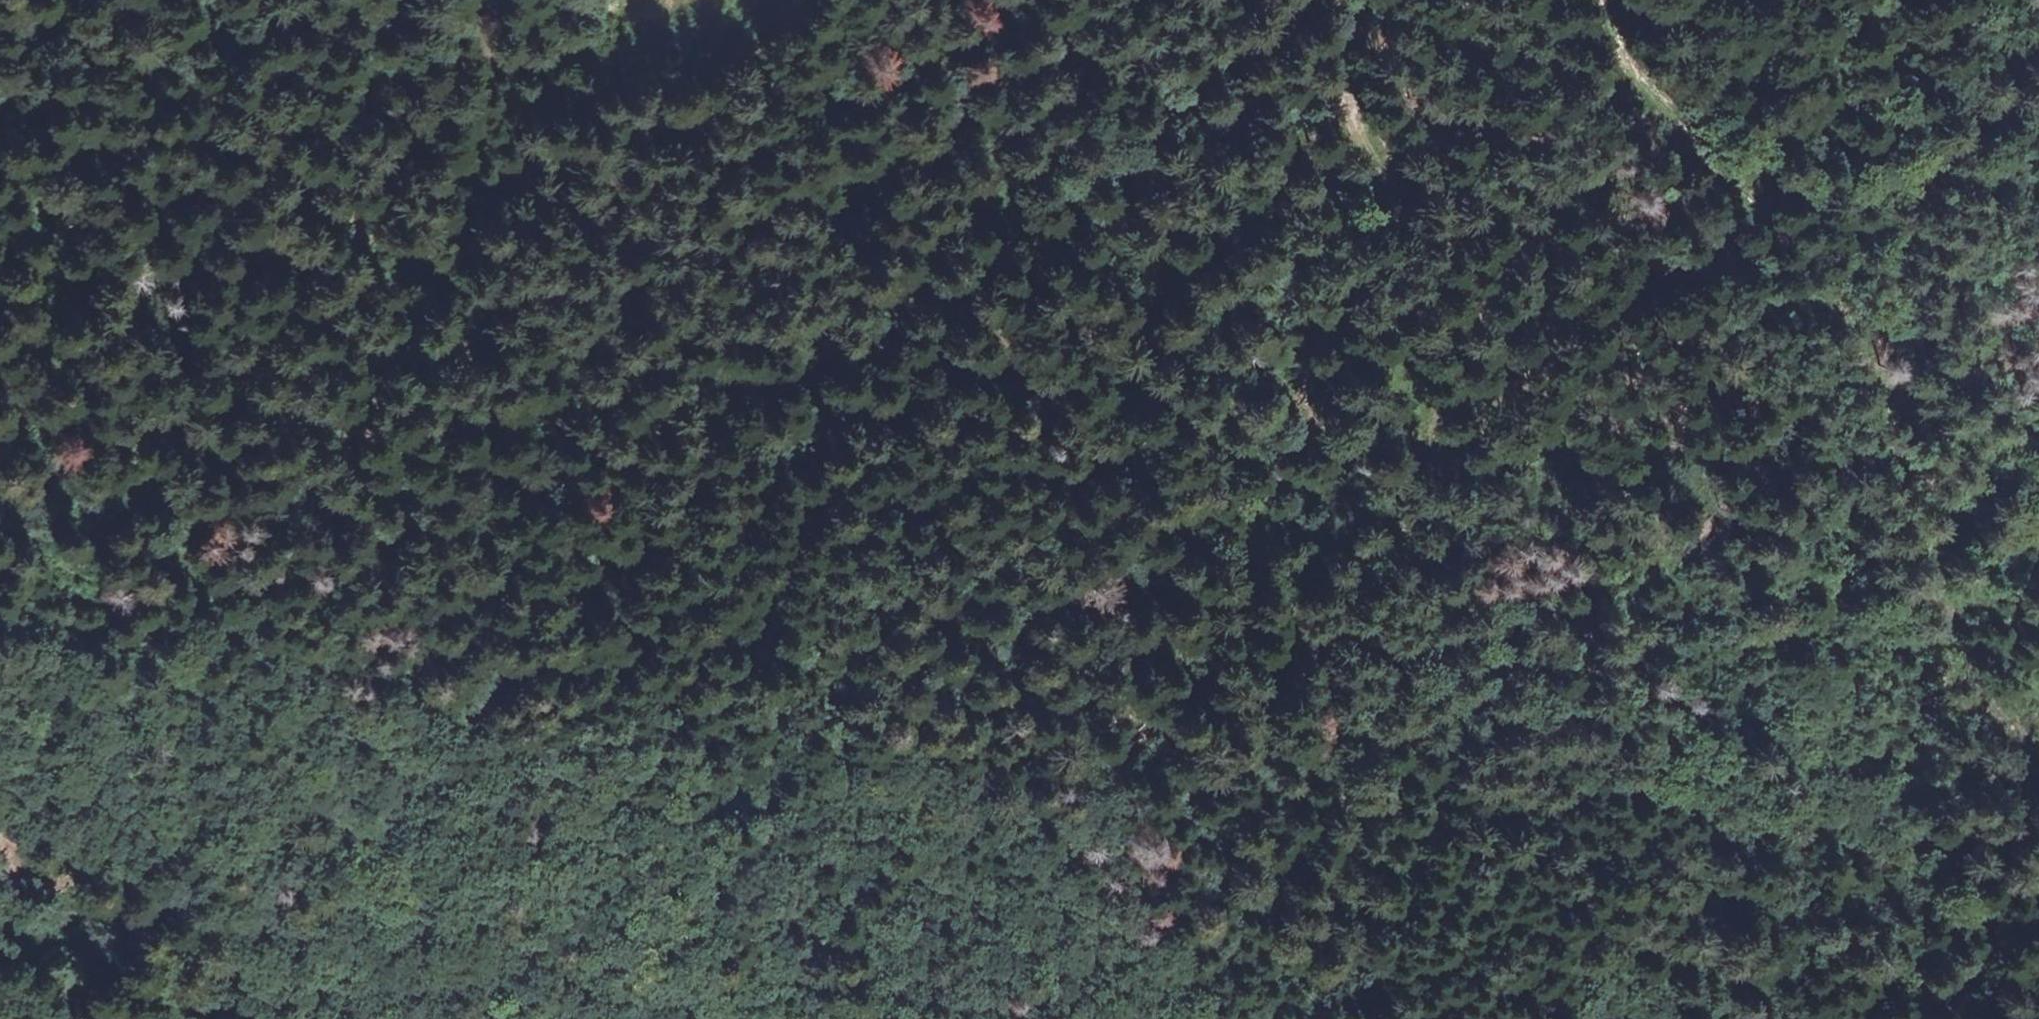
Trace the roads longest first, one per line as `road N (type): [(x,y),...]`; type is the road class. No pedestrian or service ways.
road 1 (track): [(1593,0),(1822,279),(1865,530),(1921,720)]
road 2 (track): [(1037,0),(833,342),(781,655)]

